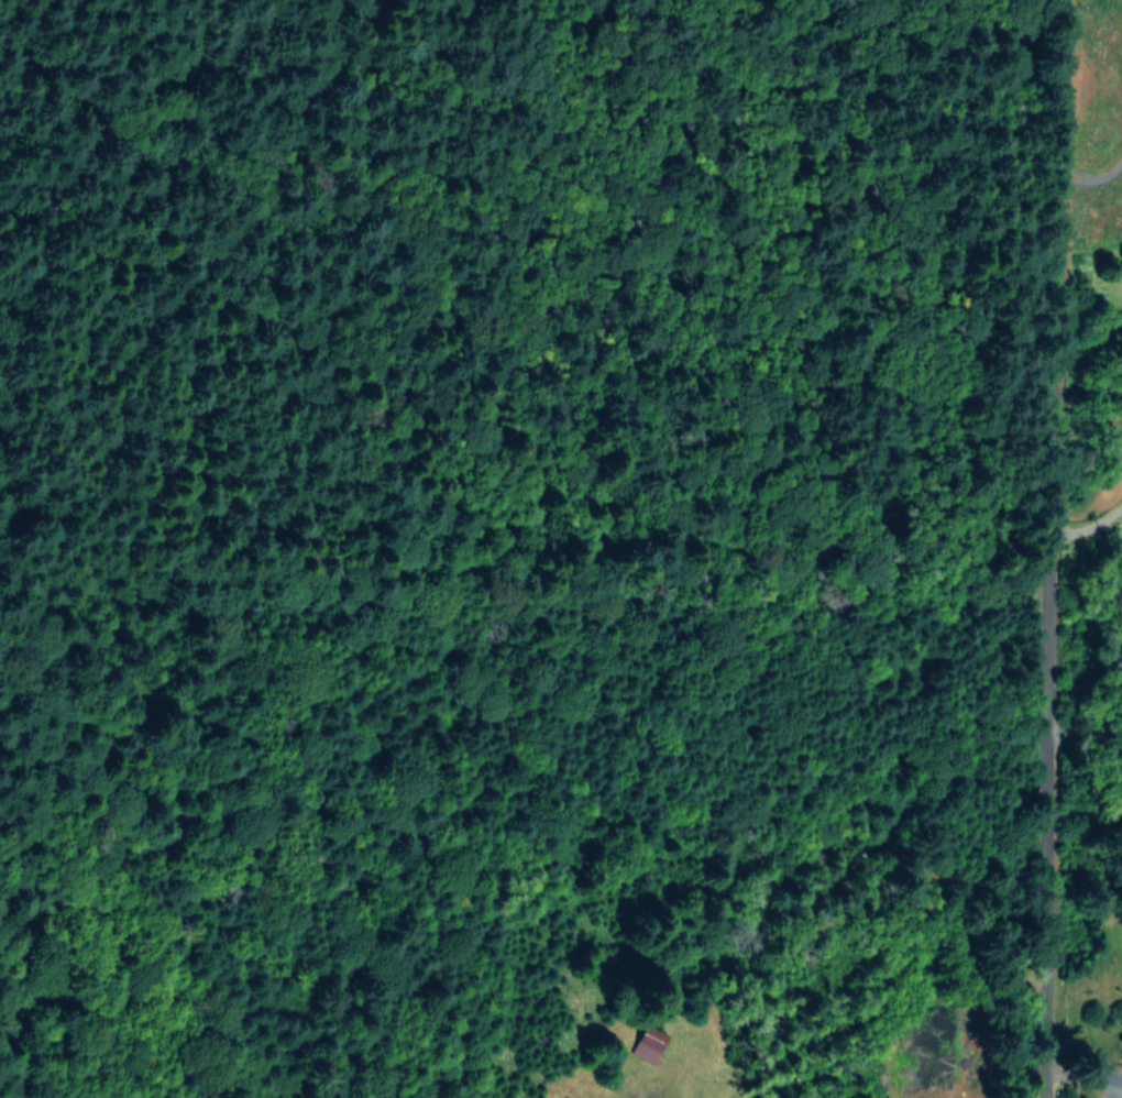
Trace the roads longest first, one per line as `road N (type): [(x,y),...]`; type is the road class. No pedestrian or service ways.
road 1 (residential): [(1040,1097),(1057,0)]

